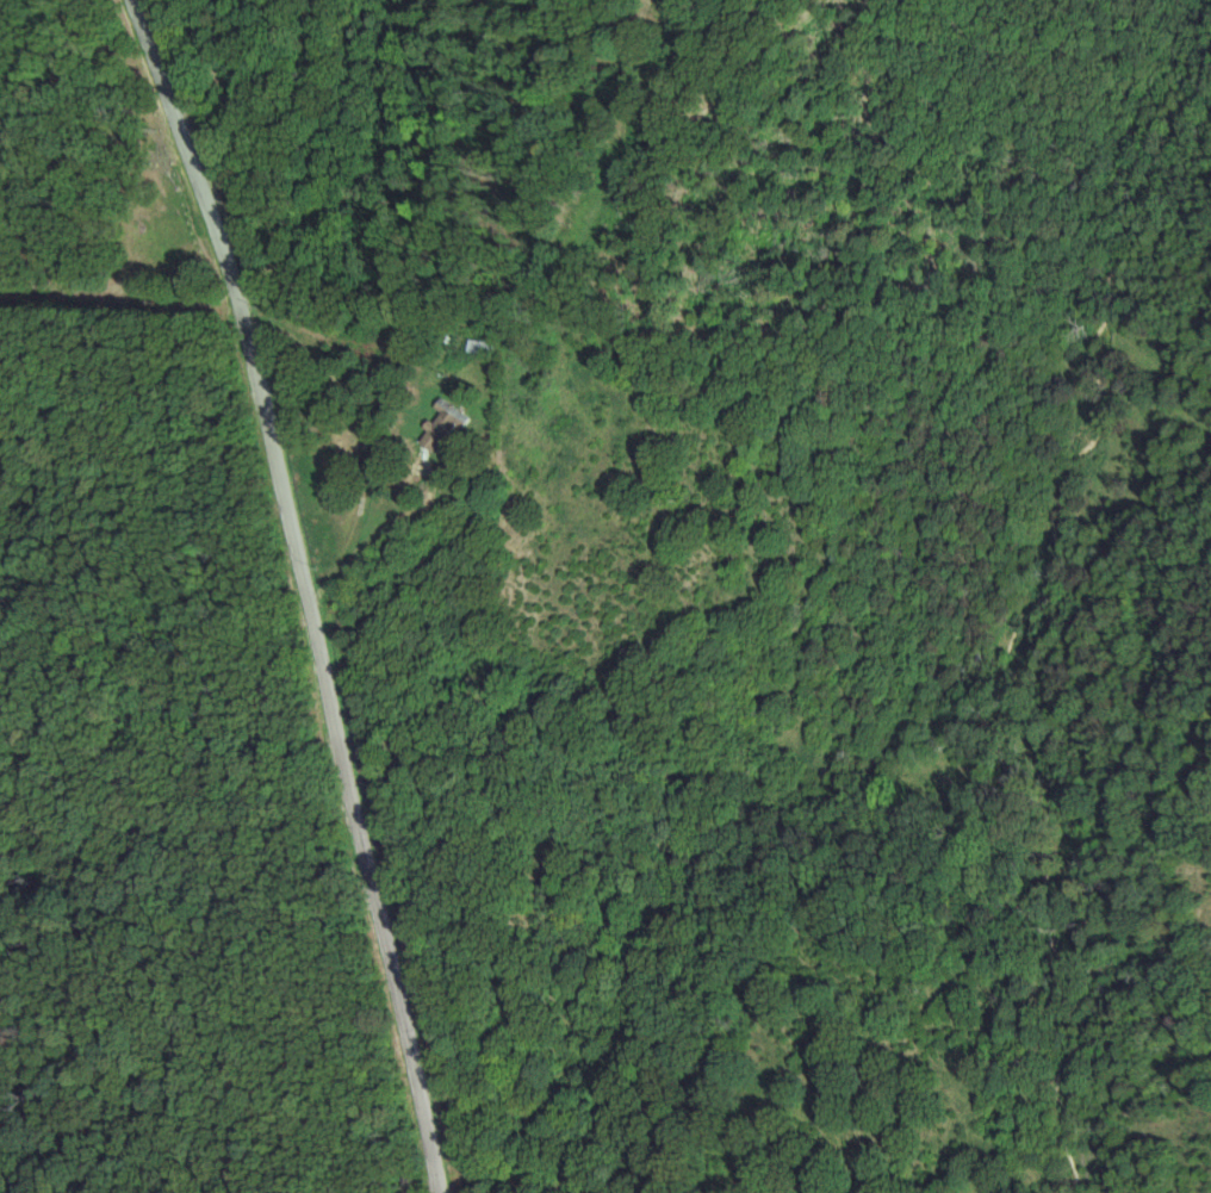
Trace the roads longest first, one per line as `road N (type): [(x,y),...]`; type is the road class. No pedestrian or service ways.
road 1 (residential): [(436,1192),(248,331),(133,0)]
road 2 (residential): [(248,331),(268,328),(303,349),(356,400),(373,436),(358,545),(325,597),(308,605)]

